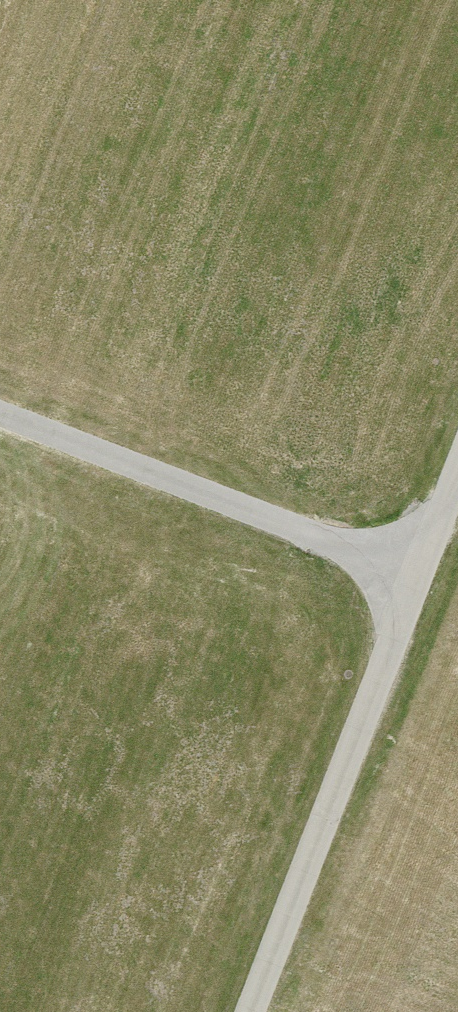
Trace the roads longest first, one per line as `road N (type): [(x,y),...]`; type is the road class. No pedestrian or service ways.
road 1 (track): [(255,1011),(457,487)]
road 2 (track): [(430,559),(0,397)]

